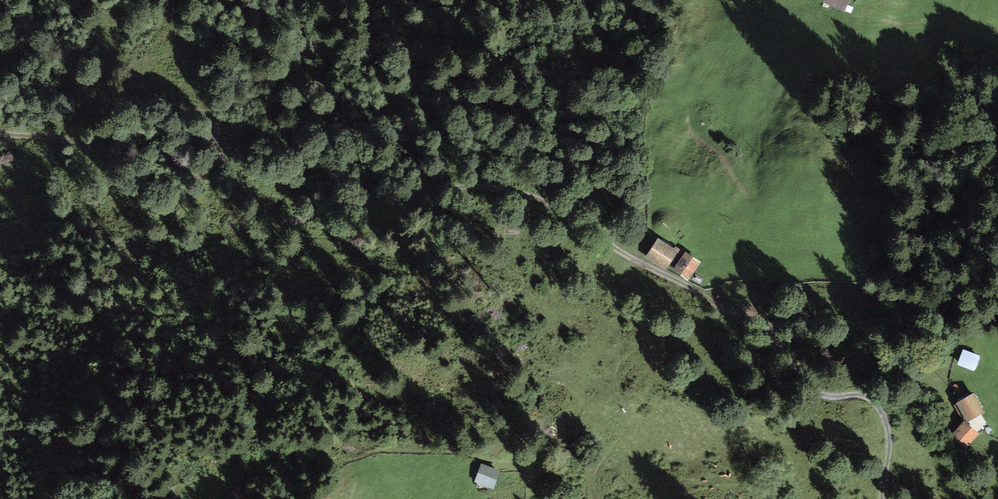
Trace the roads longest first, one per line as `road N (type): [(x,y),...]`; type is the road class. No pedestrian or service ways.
road 1 (track): [(883,498),(887,429),(871,403),(819,393),(733,306),(629,258),(561,206),(489,187),(392,184),(279,221),(210,143)]
road 2 (track): [(210,143),(138,133),(76,140),(0,132)]

